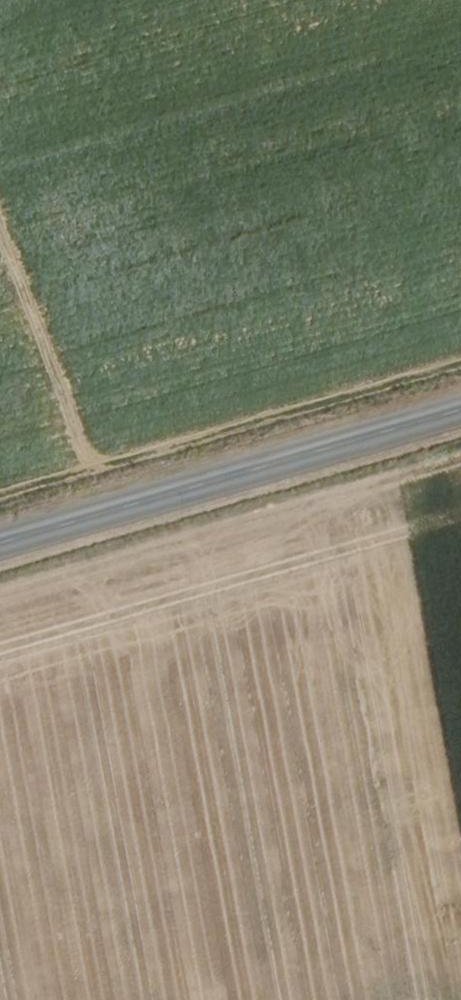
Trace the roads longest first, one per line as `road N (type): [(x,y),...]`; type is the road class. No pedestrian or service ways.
road 1 (tertiary): [(460,409),(0,542)]

